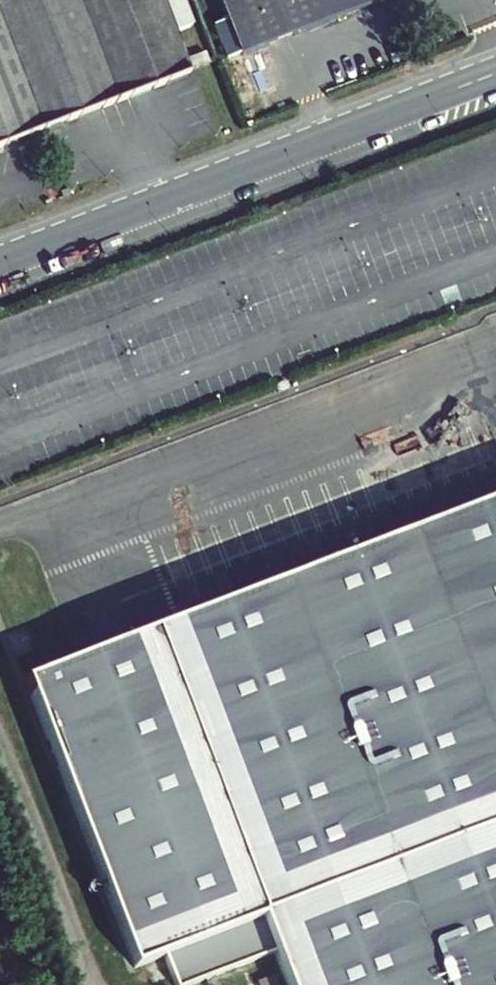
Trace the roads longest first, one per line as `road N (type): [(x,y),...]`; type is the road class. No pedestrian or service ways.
road 1 (residential): [(495,71),(0,262)]

